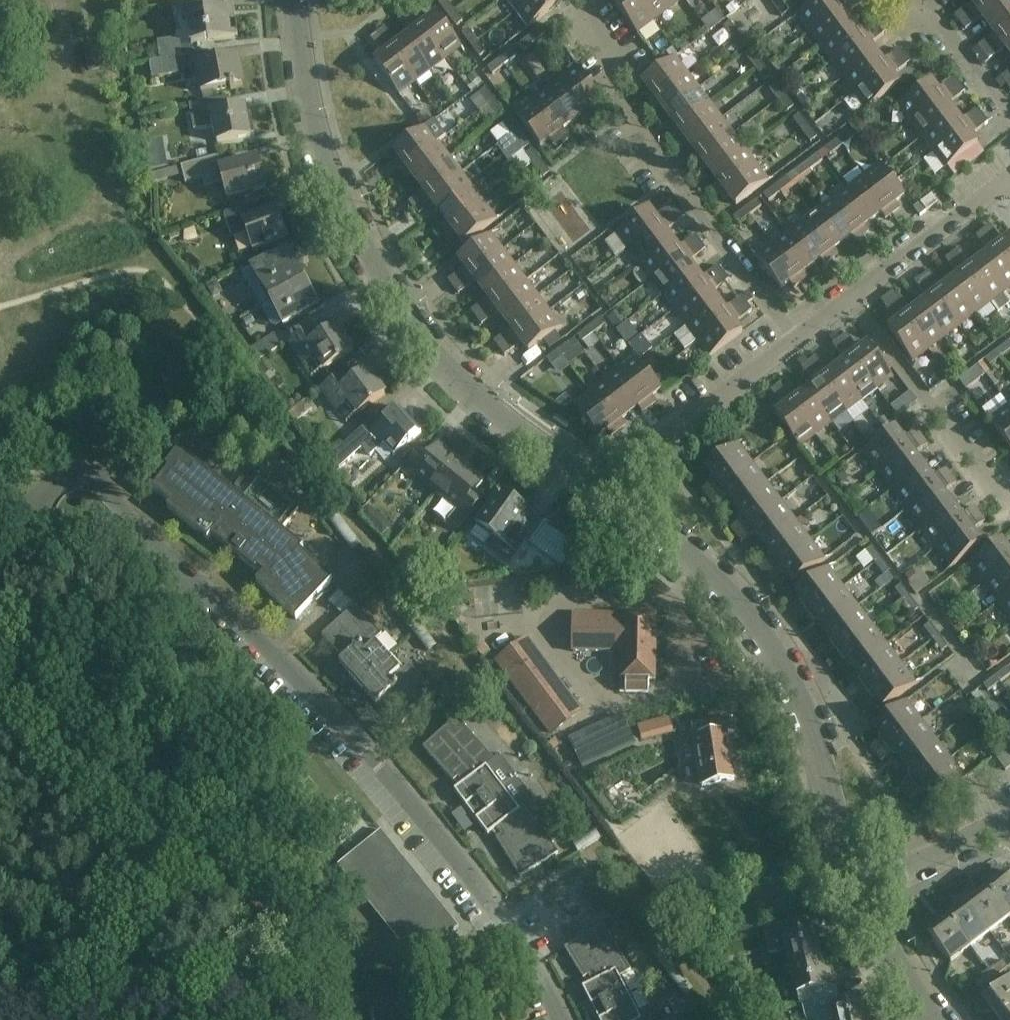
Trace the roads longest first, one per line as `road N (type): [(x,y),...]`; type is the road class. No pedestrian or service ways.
road 1 (residential): [(552,1019),(507,935),(445,849),(311,692),(218,601),(155,563)]
road 2 (unclassified): [(599,494),(455,383),(403,322),(363,257),(311,119),(290,0)]
road 3 (unclassified): [(858,892),(804,711),(735,596),(599,494)]
road 4 (residential): [(796,340),(616,100),(588,0)]
road 5 (residential): [(796,340),(599,494)]
road 6 (residential): [(1006,488),(980,472),(850,301)]
road 7 (unclassified): [(155,563),(77,554),(44,533),(40,515),(52,491),(73,484),(103,493)]
road 8 (residential): [(1009,186),(850,301)]
road 9 (residential): [(858,892),(1009,820)]
road 10 (residential): [(1009,119),(927,11),(903,0)]
road 11 (unclassified): [(926,1019),(858,892)]

